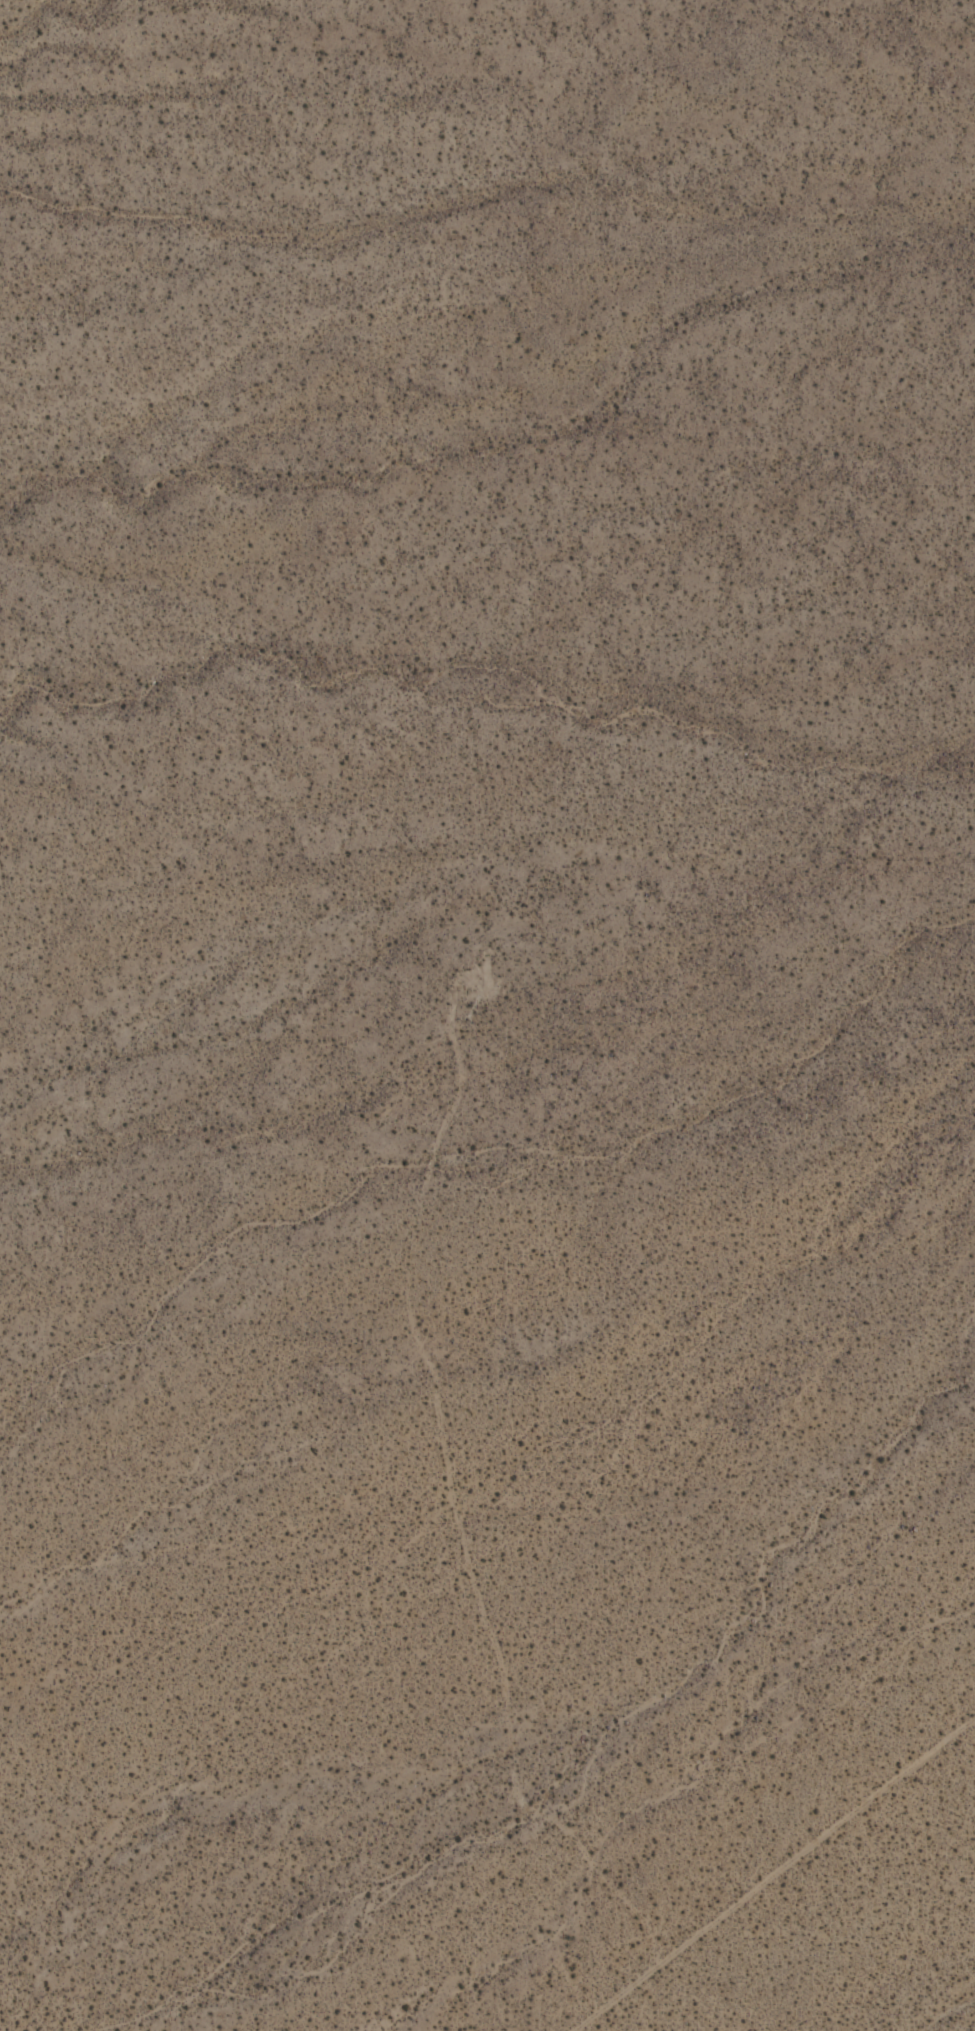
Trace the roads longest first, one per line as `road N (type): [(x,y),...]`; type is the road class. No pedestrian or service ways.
road 1 (track): [(576,2030),(974,1716)]

